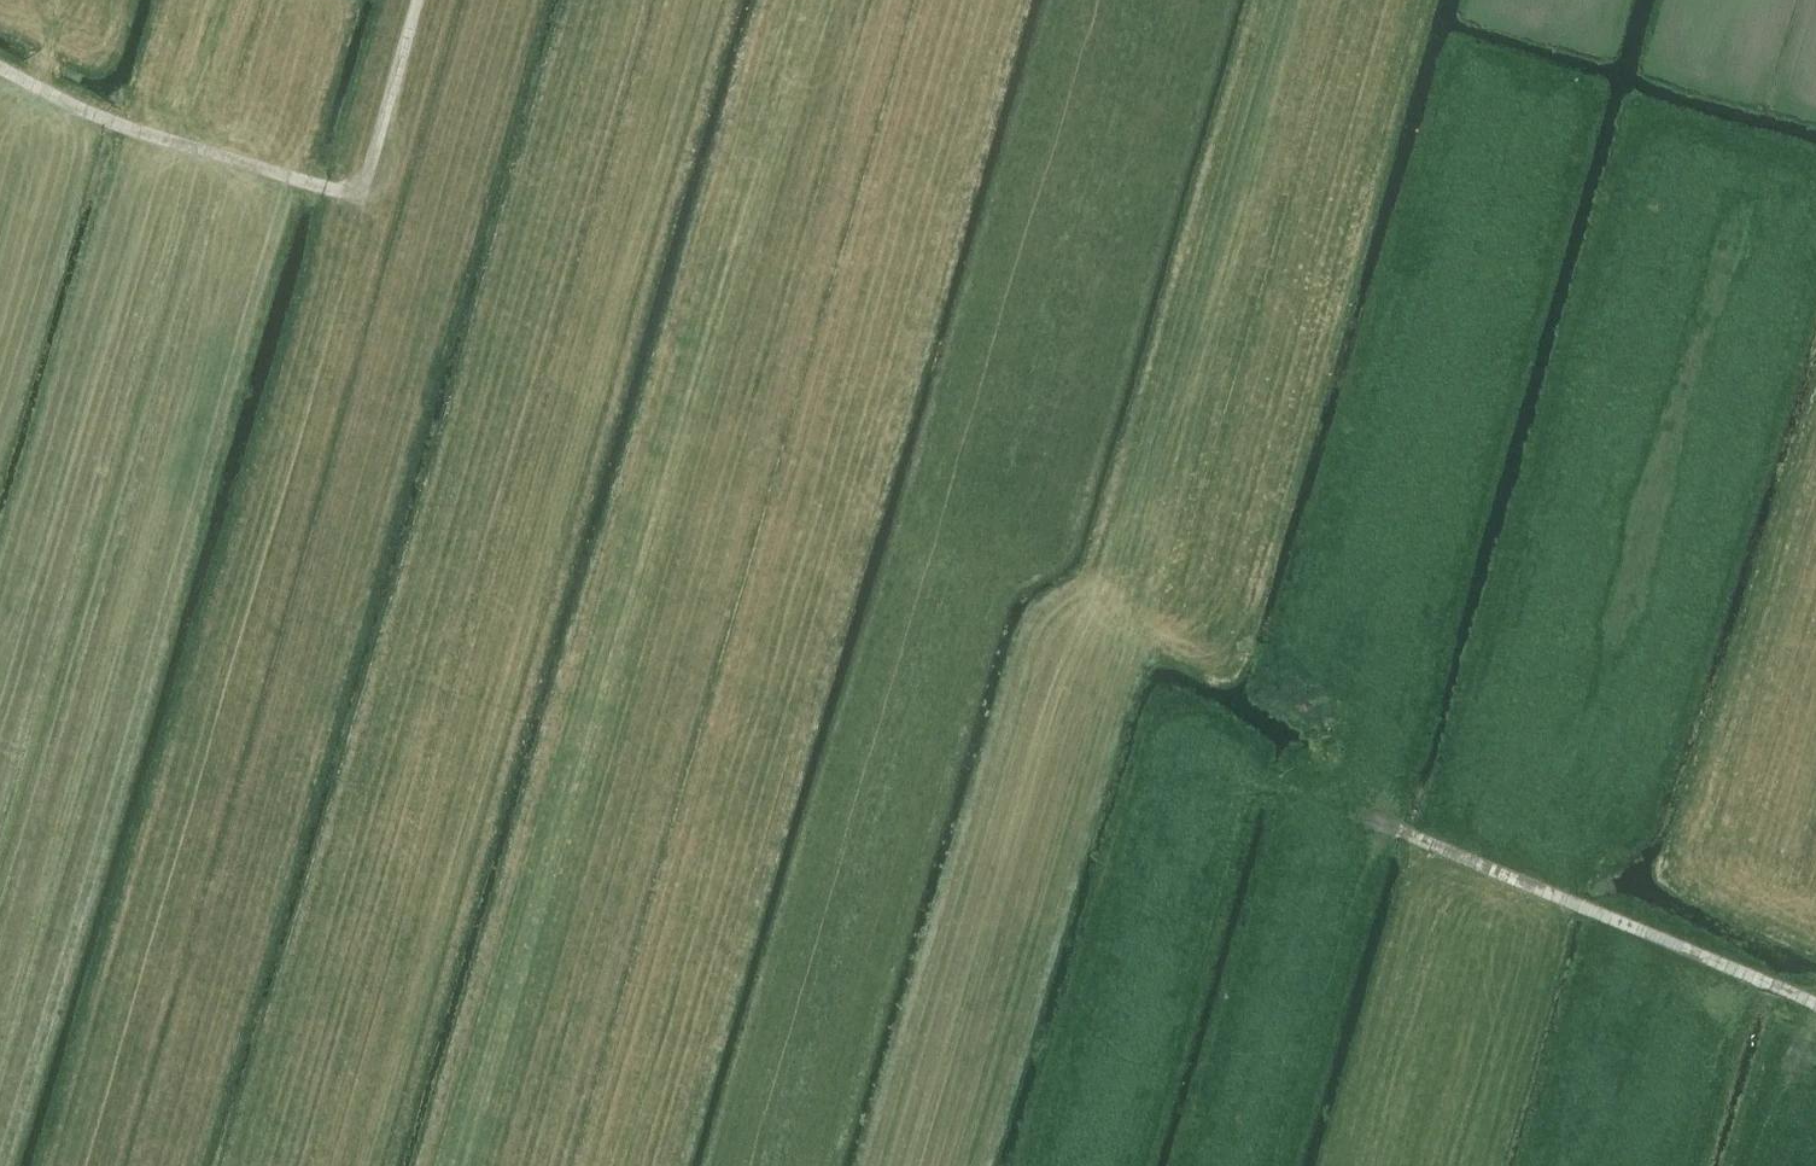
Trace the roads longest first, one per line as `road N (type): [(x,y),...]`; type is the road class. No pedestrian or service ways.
road 1 (track): [(415,0),(359,192),(96,120),(0,70)]
road 2 (track): [(1391,826),(1815,1009)]

